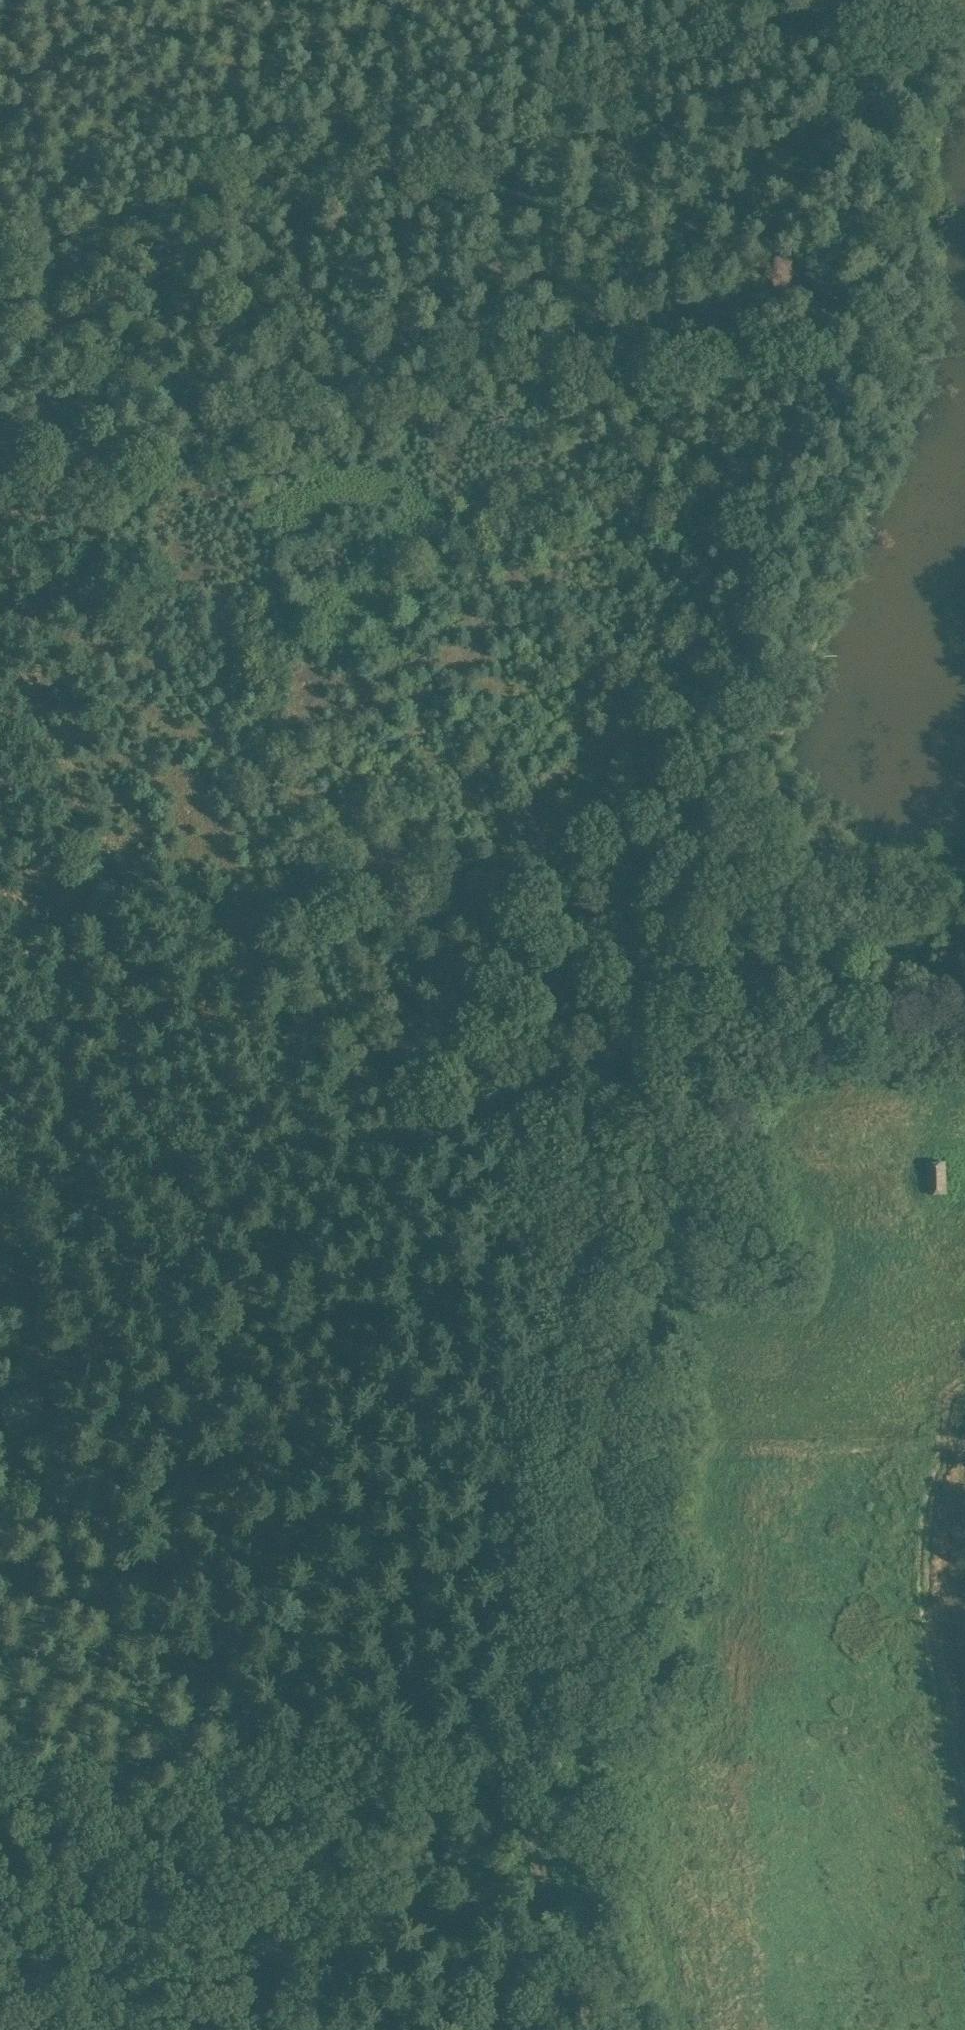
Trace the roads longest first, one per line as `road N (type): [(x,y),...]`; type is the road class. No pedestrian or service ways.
road 1 (track): [(665,1087),(657,1029),(915,0)]
road 2 (track): [(728,0),(0,342)]
road 3 (track): [(202,2029),(184,1843),(193,1748),(238,1678),(335,1570),(501,1420),(540,1362)]
road 4 (track): [(0,1202),(665,1087)]
road 5 (track): [(540,1362),(553,1437),(532,1618),(543,1689),(540,1802),(585,2029)]
road 6 (track): [(546,1351),(474,1122)]
road 7 (track): [(540,1362),(670,1165)]
road 8 (track): [(752,1068),(879,1031),(964,1032)]
road 9 (track): [(414,146),(390,0)]
road 10 (track): [(670,1165),(752,1068)]

